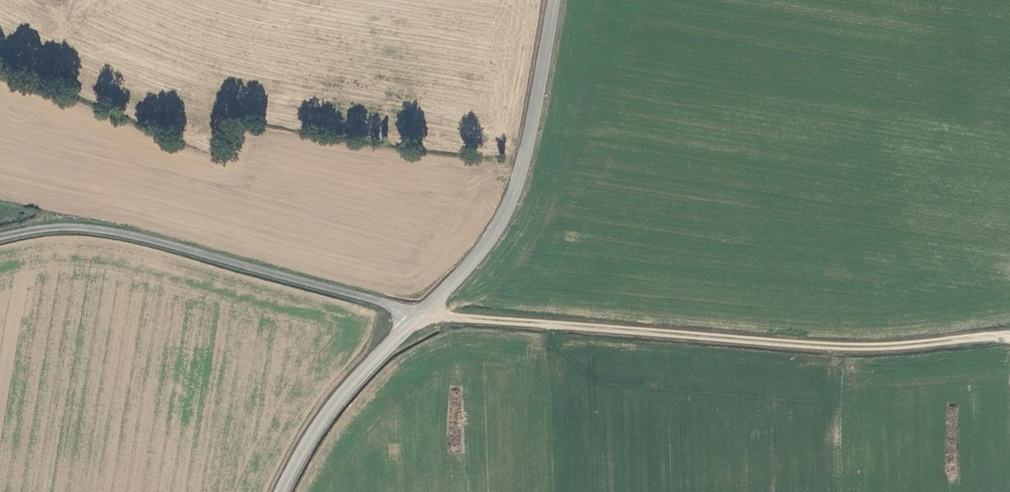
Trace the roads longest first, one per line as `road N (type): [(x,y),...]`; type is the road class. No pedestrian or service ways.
road 1 (track): [(416,318),(879,348),(1009,334)]
road 2 (unclassified): [(0,239),(77,228),(131,236),(416,318)]
road 3 (tertiary): [(416,318),(470,266),(510,205),(553,0)]
road 4 (tertiary): [(281,491),(335,403),(416,318)]

